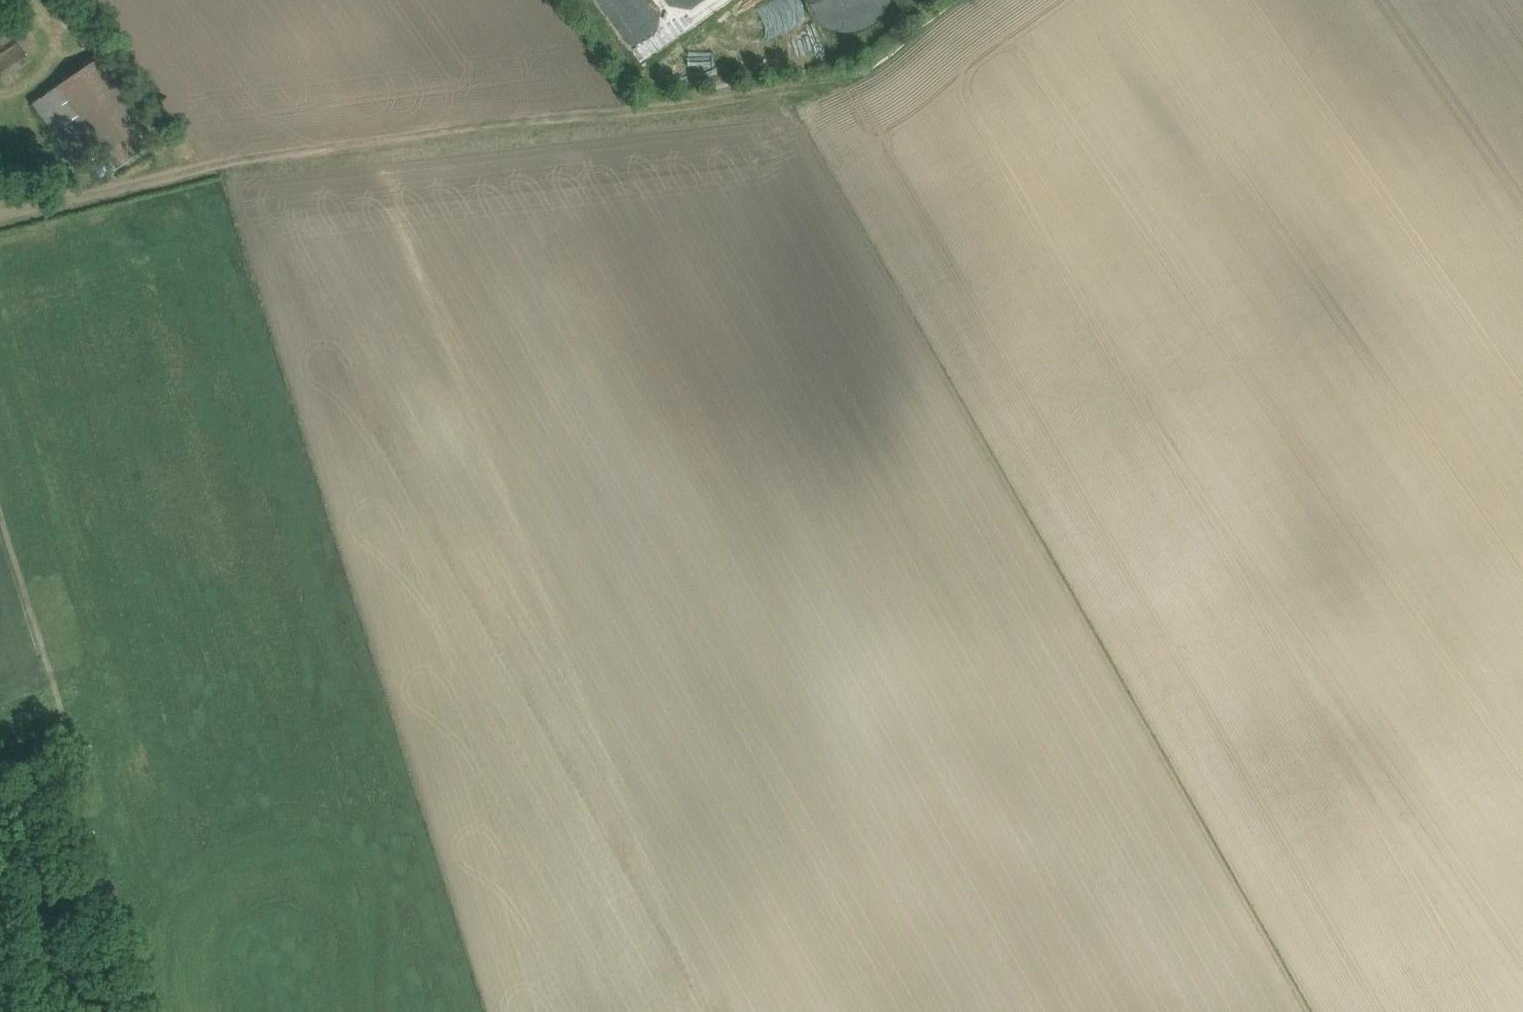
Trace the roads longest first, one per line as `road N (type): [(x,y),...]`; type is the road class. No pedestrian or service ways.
road 1 (track): [(780,89),(384,135),(0,210)]

